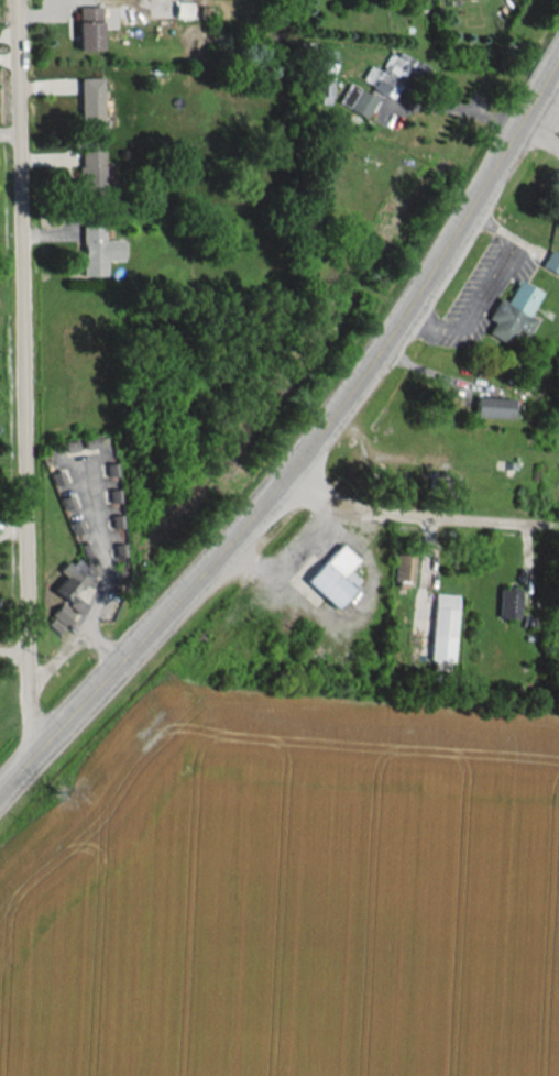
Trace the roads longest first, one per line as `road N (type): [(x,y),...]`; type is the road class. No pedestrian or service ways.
road 1 (primary): [(558,53),(369,364),(271,495),(0,795)]
road 2 (residential): [(19,0),(34,759)]
road 3 (residential): [(271,495),(558,525)]
road 4 (residential): [(122,661),(88,626),(106,573),(84,466)]

